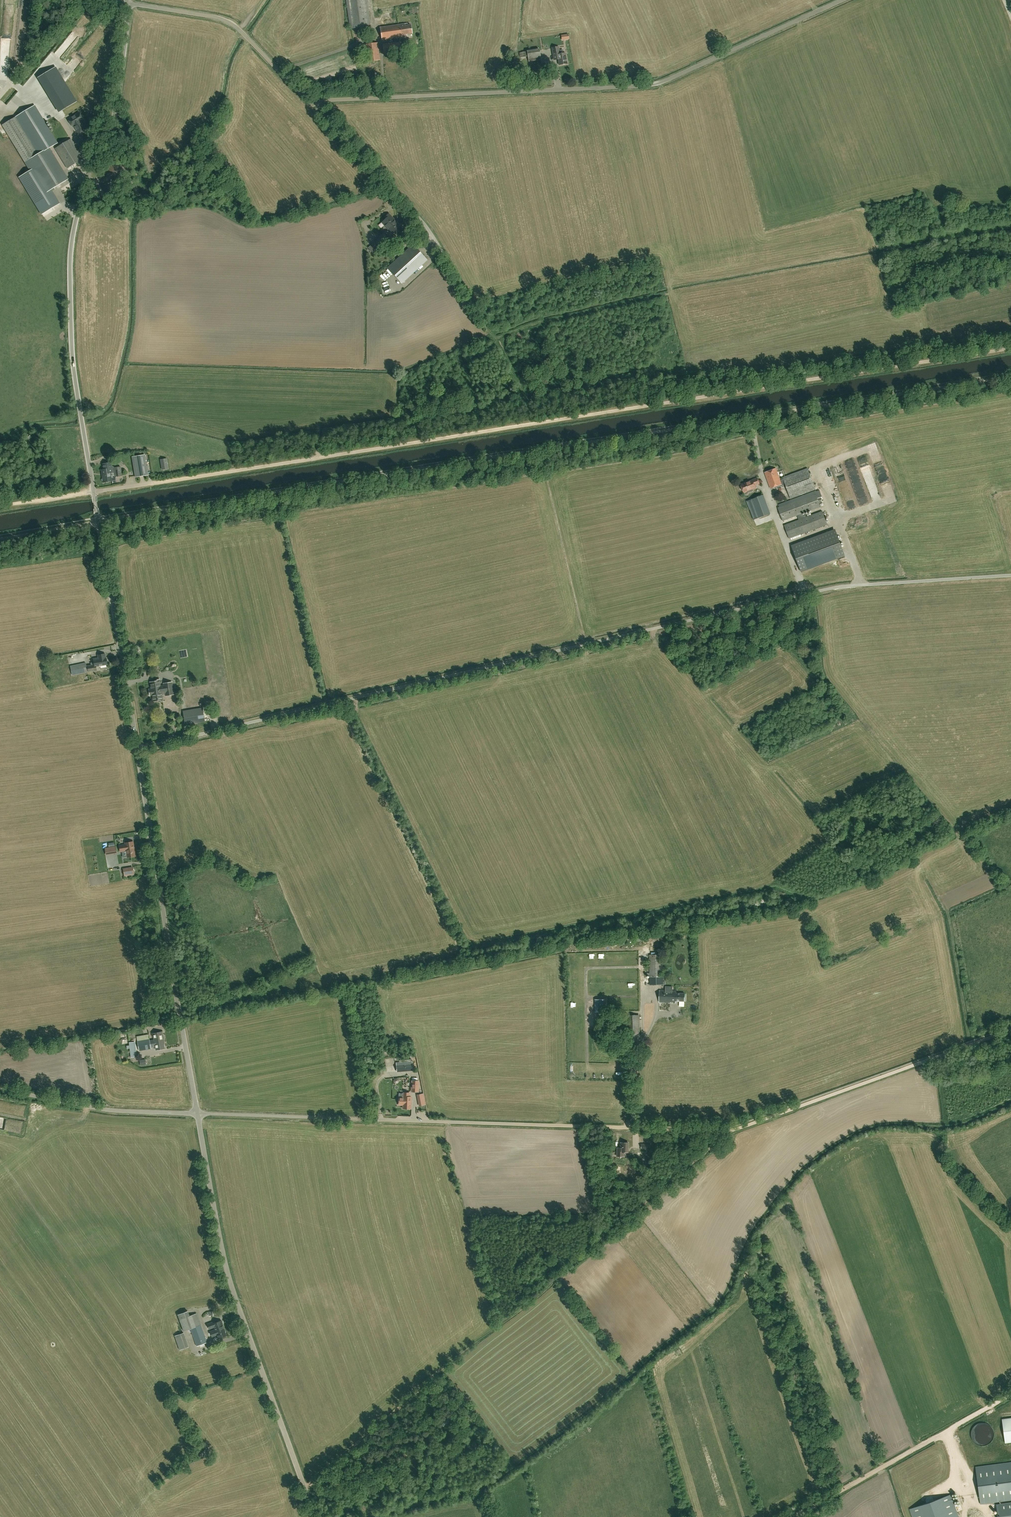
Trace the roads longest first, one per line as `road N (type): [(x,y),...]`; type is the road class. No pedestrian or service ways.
road 1 (track): [(98,521),(1010,376)]
road 2 (track): [(152,483),(1010,348)]
road 3 (unclassified): [(137,749),(756,604)]
road 4 (track): [(726,1131),(305,1489)]
road 5 (unclassified): [(317,102),(653,86),(842,0)]
road 6 (unclassified): [(94,492),(74,381),(70,261),(85,180),(115,114),(128,4)]
road 7 (unclassified): [(648,1128),(197,1113)]
road 8 (unclassified): [(316,1516),(228,1275),(197,1113)]
road 9 (unclassified): [(197,1113),(137,749)]
road 10 (track): [(726,1131),(1010,1030)]
road 11 (unclassified): [(137,749),(94,492)]
road 12 (track): [(756,604),(842,587),(1010,576)]
road 13 (track): [(471,303),(429,232),(317,102)]
road 14 (track): [(792,1516),(1010,1394)]
road 15 (unclassified): [(317,102),(229,23),(128,4)]
road 16 (unclassified): [(197,1113),(103,1110),(0,1089)]

